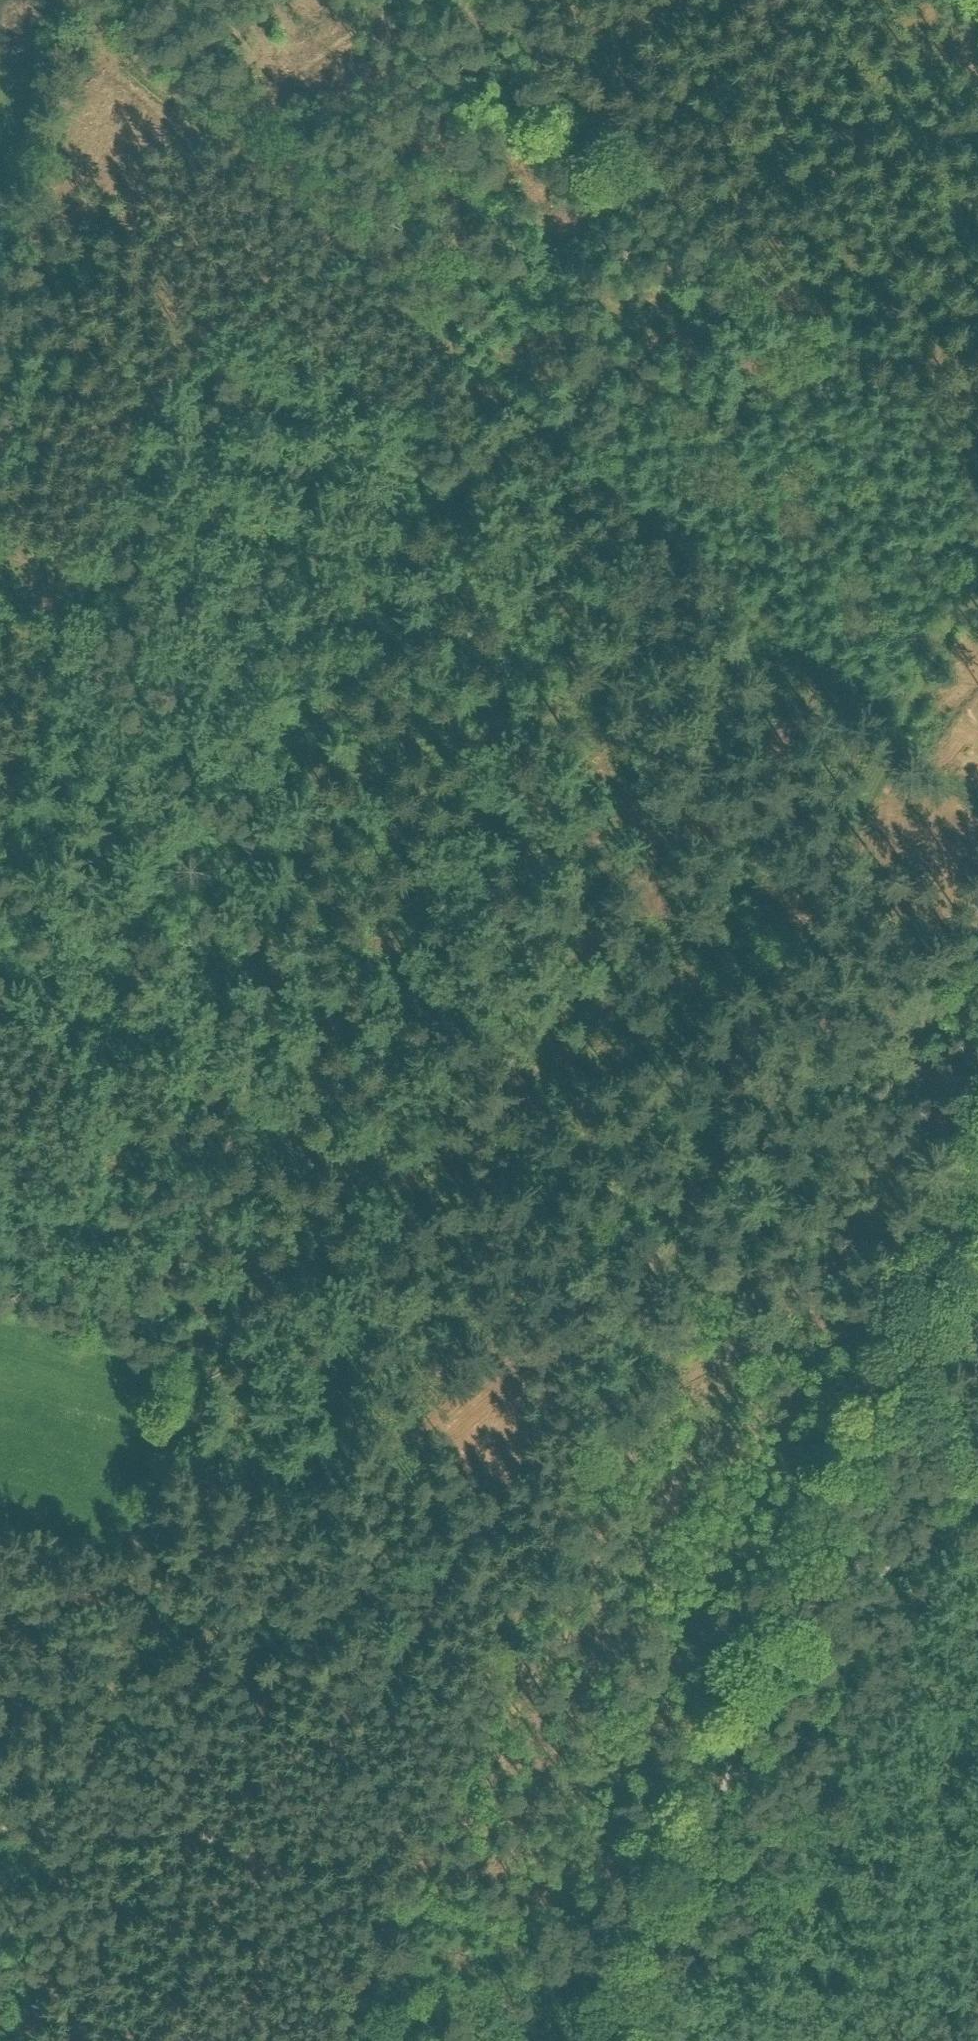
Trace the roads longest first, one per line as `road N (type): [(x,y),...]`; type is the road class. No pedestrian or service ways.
road 1 (track): [(602,2040),(977,1154)]

